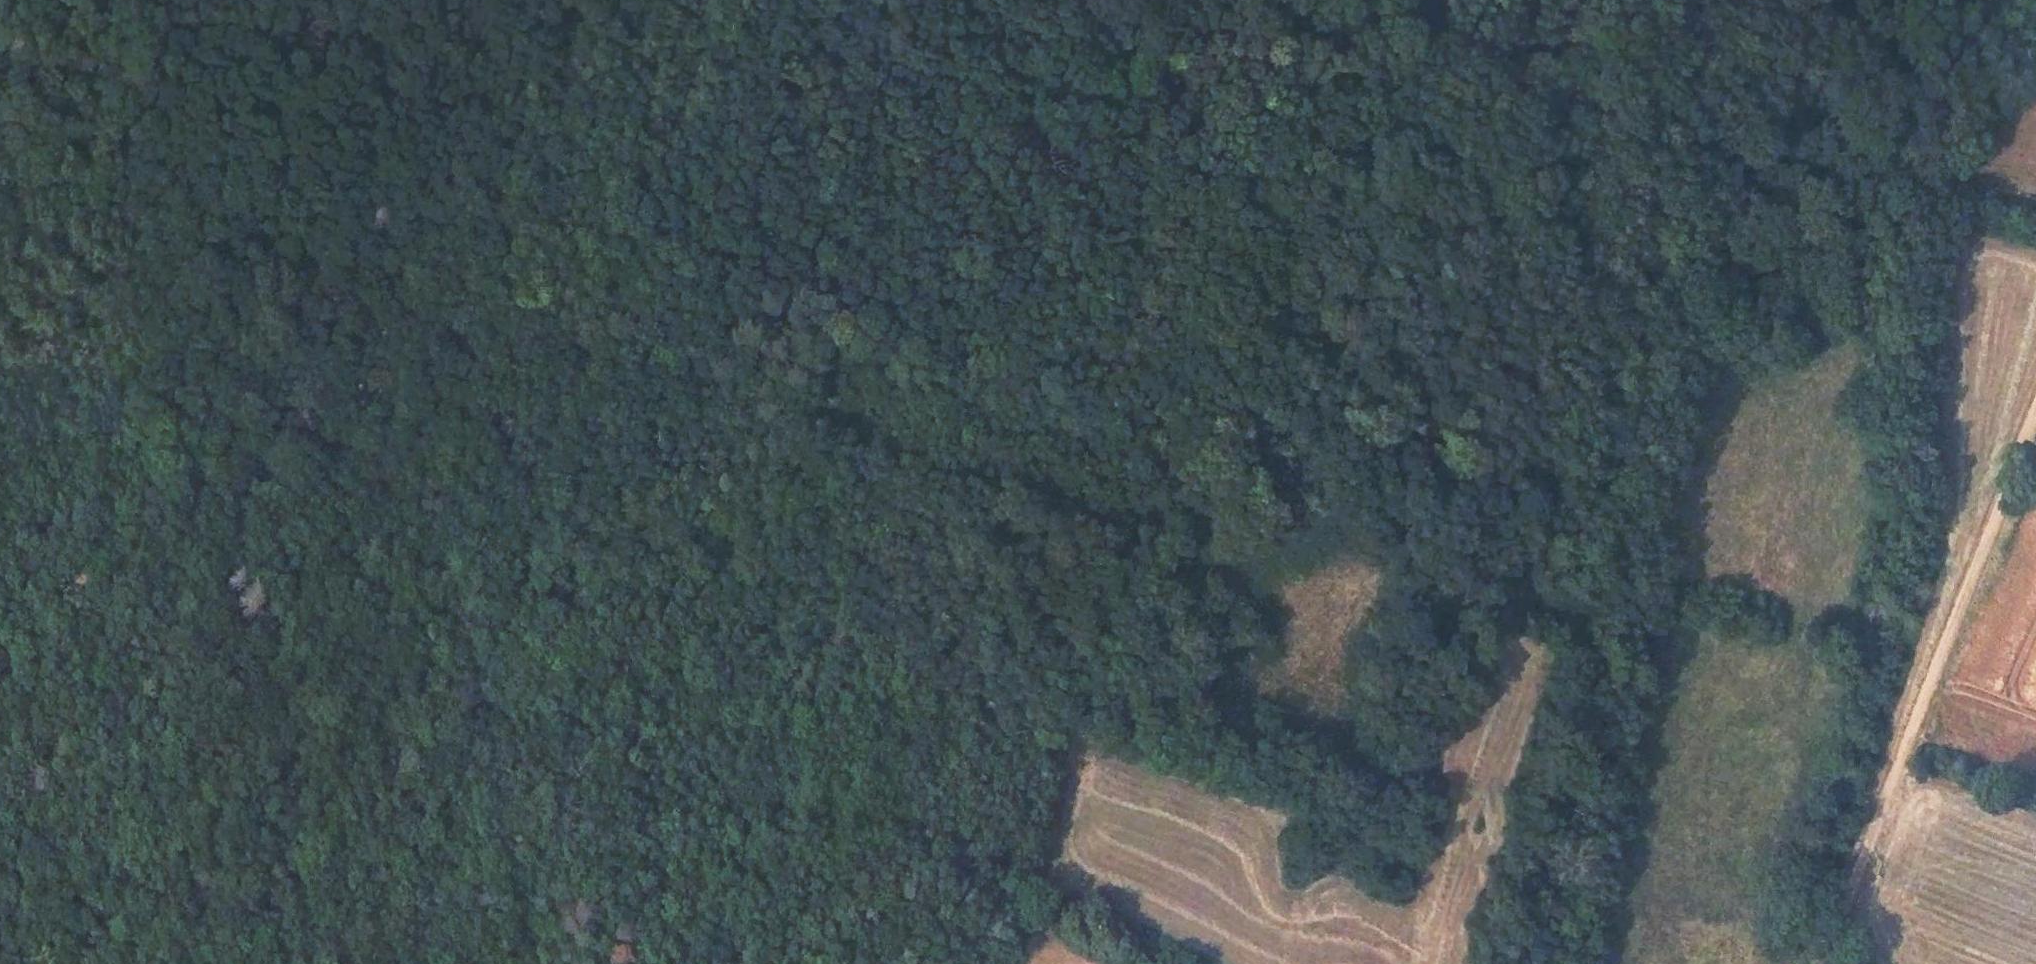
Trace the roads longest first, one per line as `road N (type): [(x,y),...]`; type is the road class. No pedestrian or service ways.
road 1 (track): [(2035,412),(1837,928),(1805,963)]

